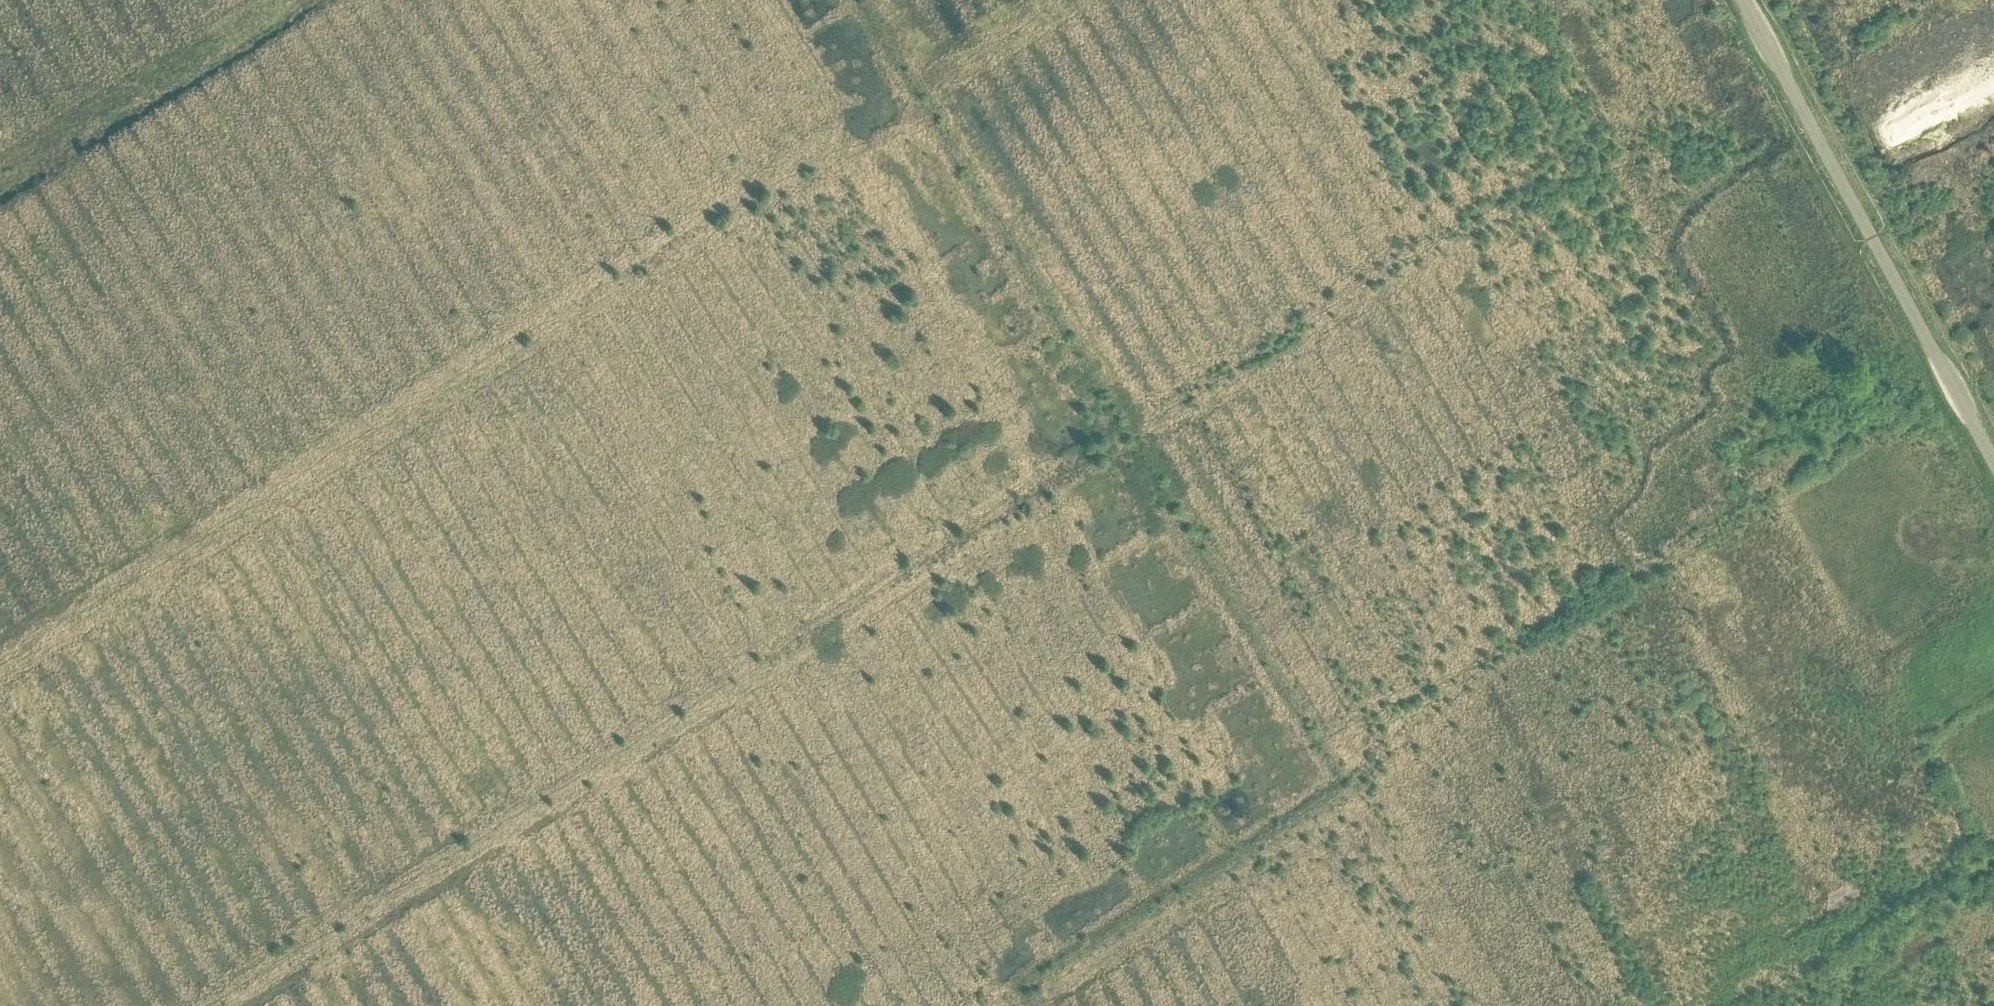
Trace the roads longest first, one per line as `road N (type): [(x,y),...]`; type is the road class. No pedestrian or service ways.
road 1 (tertiary): [(1993,461),(1744,0)]

